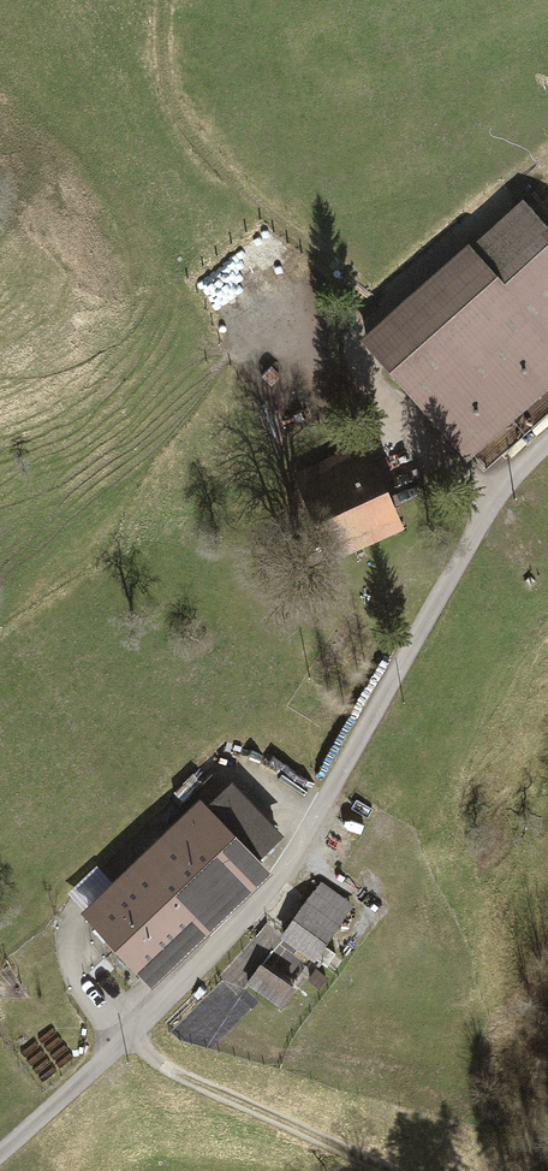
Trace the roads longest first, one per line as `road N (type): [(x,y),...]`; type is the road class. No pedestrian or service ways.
road 1 (unclassified): [(0,1153),(203,964),(275,881),(479,522),(547,441)]
road 2 (track): [(489,506),(361,371),(352,281),(156,126),(81,0)]
road 3 (track): [(131,1035),(175,1074),(391,1170)]

